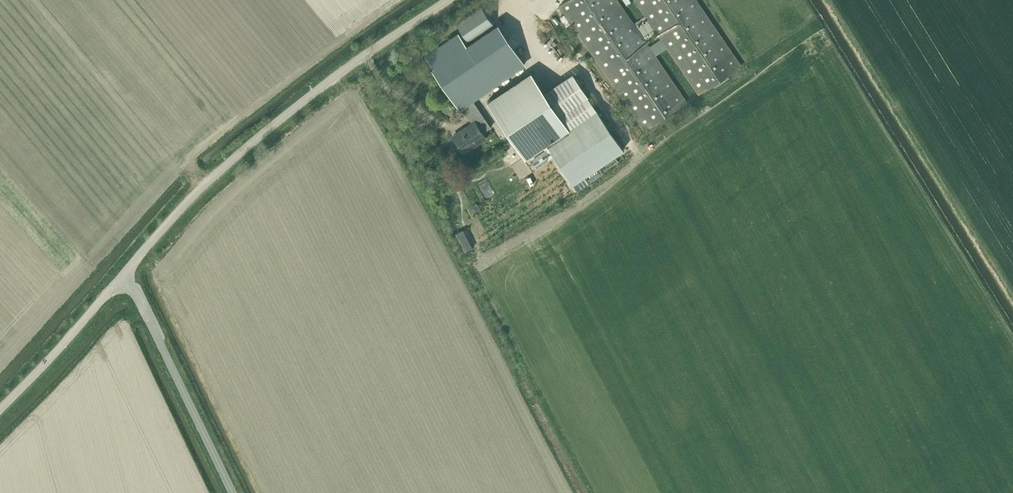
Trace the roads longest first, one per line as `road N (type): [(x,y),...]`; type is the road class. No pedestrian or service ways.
road 1 (unclassified): [(124,278),(213,177),(448,0)]
road 2 (unclassified): [(230,492),(124,278)]
road 3 (unclassified): [(0,409),(124,278)]

